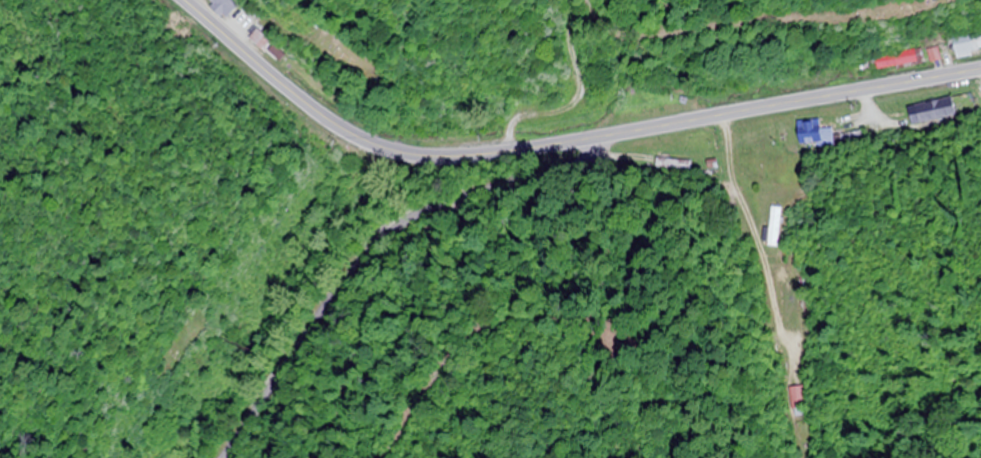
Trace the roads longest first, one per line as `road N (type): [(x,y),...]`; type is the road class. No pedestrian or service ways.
road 1 (primary): [(980,50),(457,145),(383,137),(328,112),(174,0)]
road 2 (residential): [(388,236),(449,200),(575,162),(636,115)]
road 3 (residential): [(388,236),(343,284),(219,457)]

